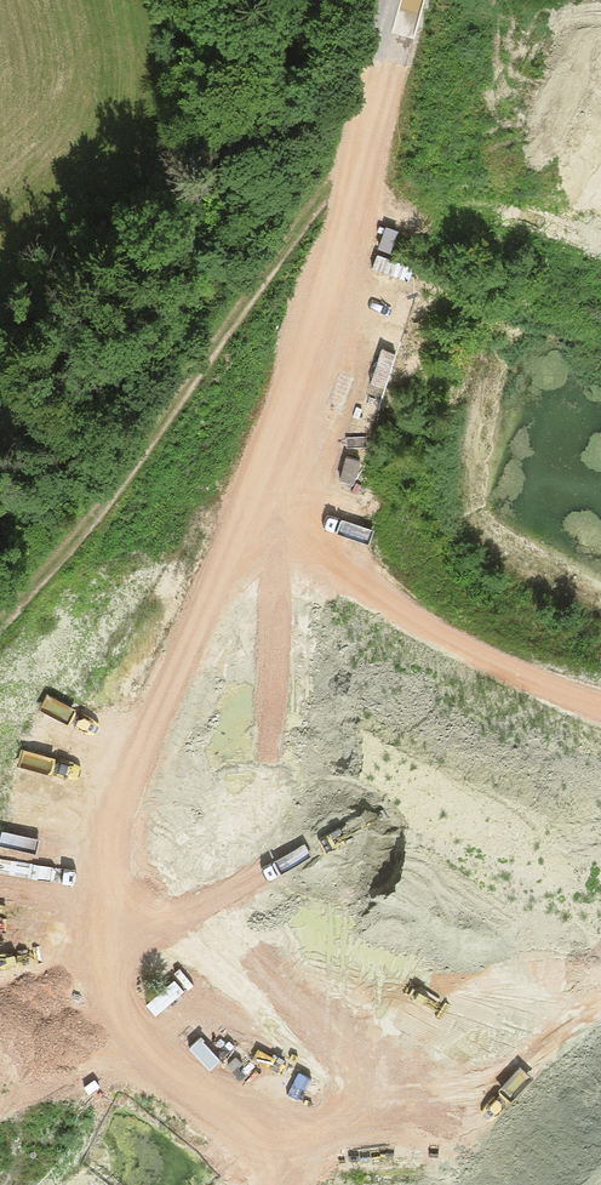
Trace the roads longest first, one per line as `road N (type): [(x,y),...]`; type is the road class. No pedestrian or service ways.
road 1 (track): [(386,112),(334,315),(139,816),(121,895),(130,1019),(185,1099),(251,1140),(341,1144),(429,1120),(600,1016)]
road 2 (track): [(600,940),(549,944),(340,1008),(250,995),(173,925)]

